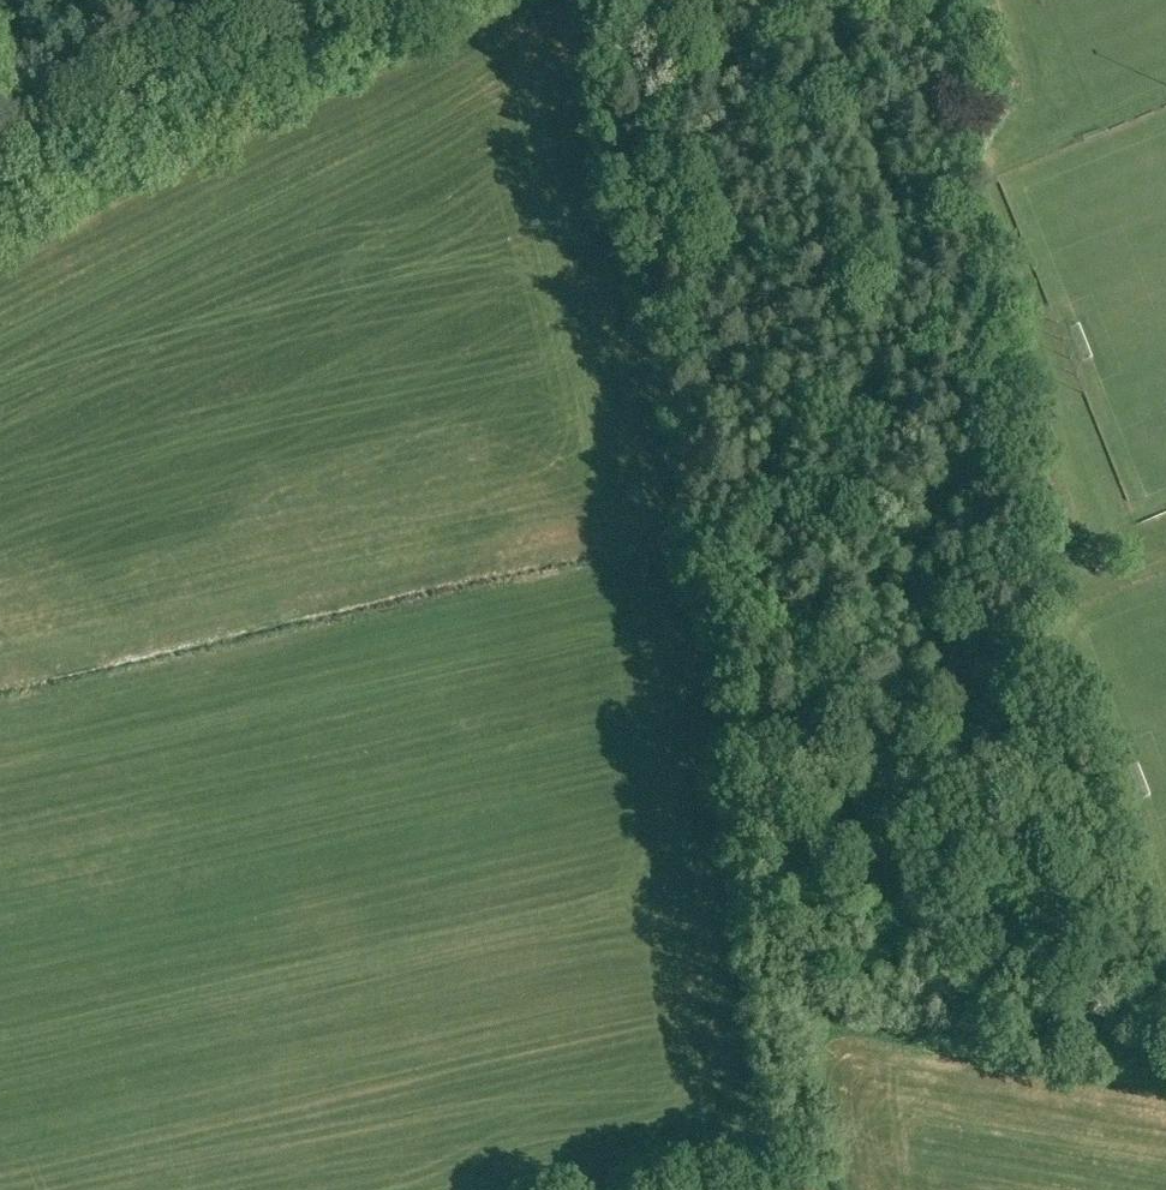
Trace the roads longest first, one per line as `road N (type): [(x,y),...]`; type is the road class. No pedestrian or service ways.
road 1 (track): [(0,209),(412,0)]

